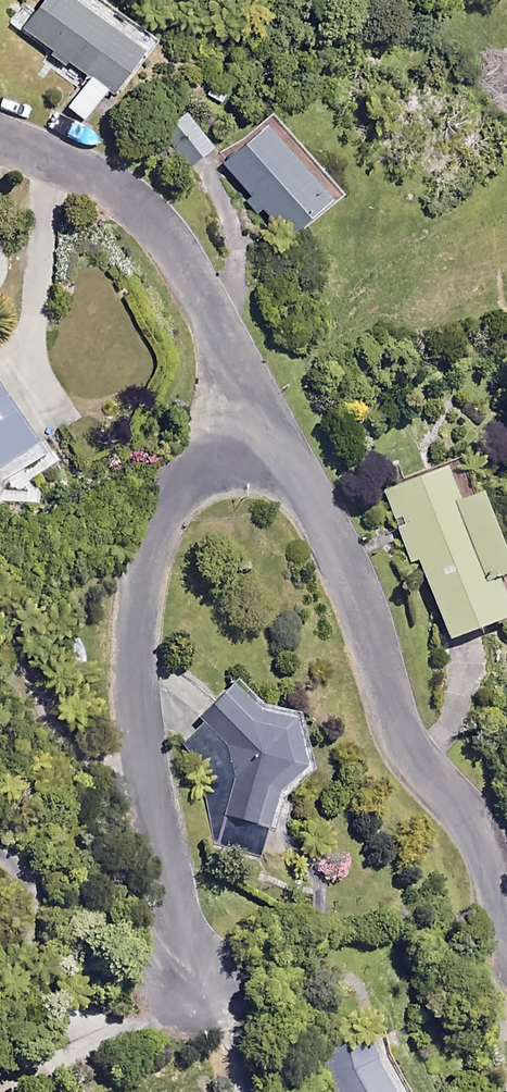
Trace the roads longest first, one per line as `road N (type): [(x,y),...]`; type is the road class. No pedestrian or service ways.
road 1 (residential): [(246,454),(189,478),(150,534),(139,579),(135,671),(144,764),(198,986)]
road 2 (residential): [(506,934),(488,856),(393,709),(342,551),(308,485),(280,462),(246,454)]
road 3 (residential): [(246,454),(226,361),(165,235),(132,196),(0,137)]

